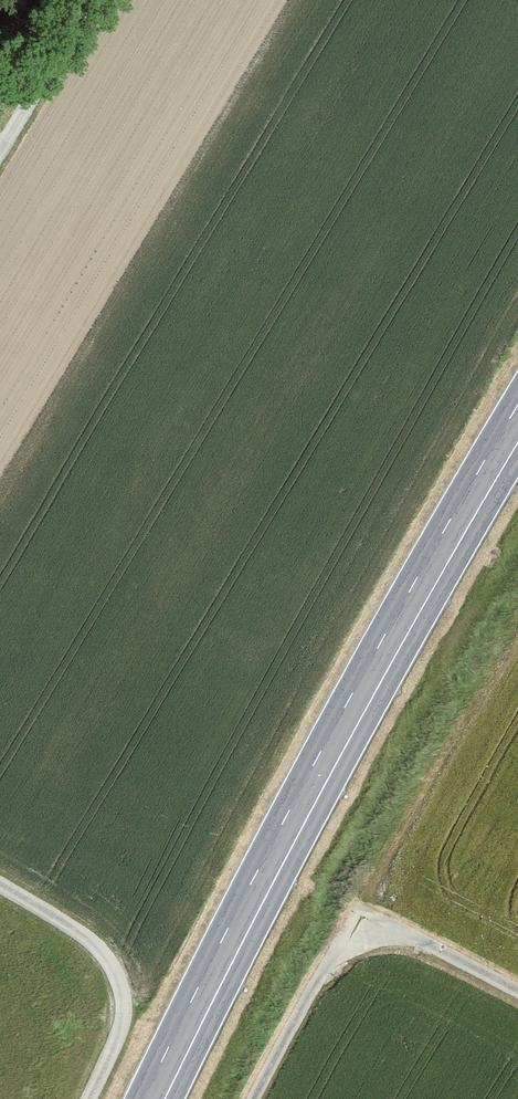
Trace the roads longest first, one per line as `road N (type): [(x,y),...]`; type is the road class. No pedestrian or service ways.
road 1 (primary): [(517,425),(295,821),(155,1098)]
road 2 (track): [(517,991),(422,941),(363,943),(315,985),(255,1098)]
road 3 (track): [(0,884),(83,934),(120,985),(119,1035),(89,1098)]
road 4 (track): [(92,0),(0,151)]

